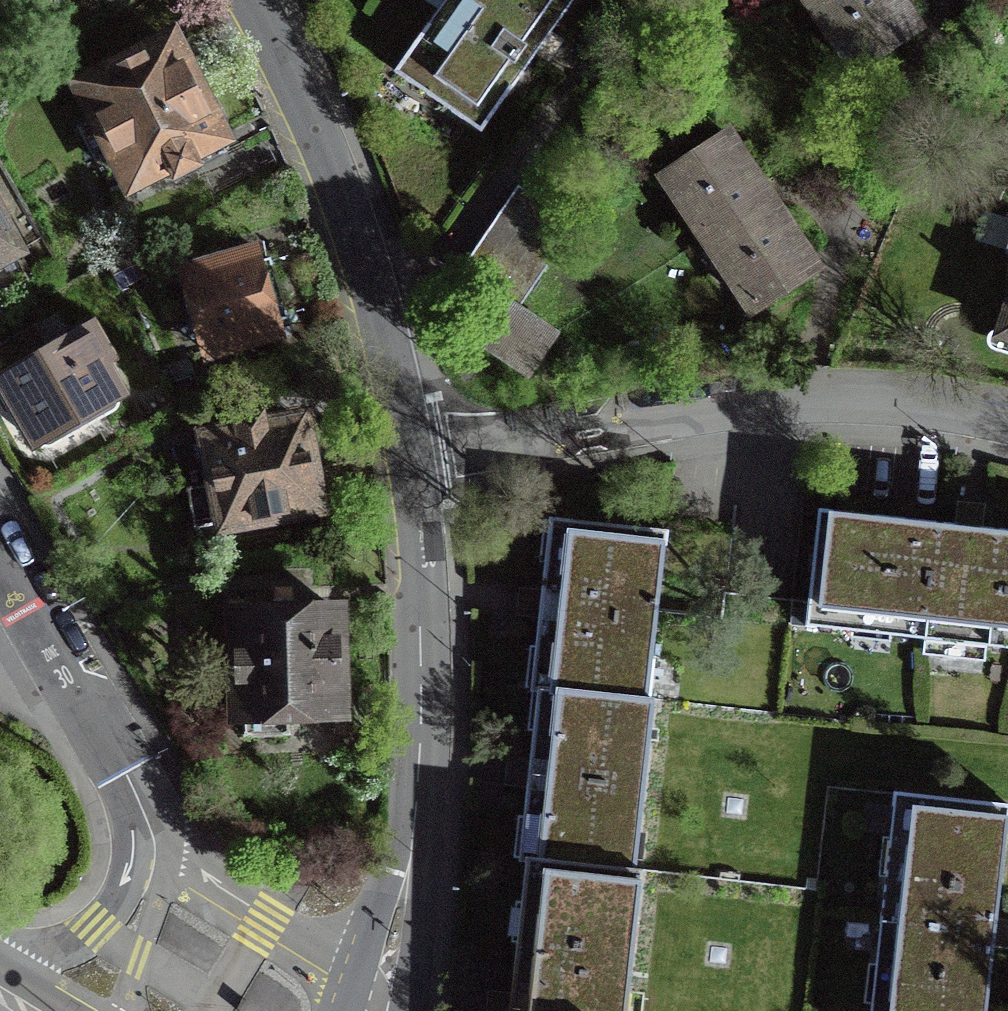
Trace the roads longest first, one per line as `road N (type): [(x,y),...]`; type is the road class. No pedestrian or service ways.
road 1 (residential): [(1007,416),(890,398),(777,398),(413,458)]
road 2 (residential): [(413,458),(426,696),(417,833),(385,994)]
road 3 (residential): [(253,0),(322,146),(361,250),(413,458)]
road 4 (residential): [(385,994),(198,881),(141,823)]
road 5 (residential): [(0,560),(66,669),(141,823)]
road 6 (residential): [(141,823),(131,878),(96,927),(0,974)]

